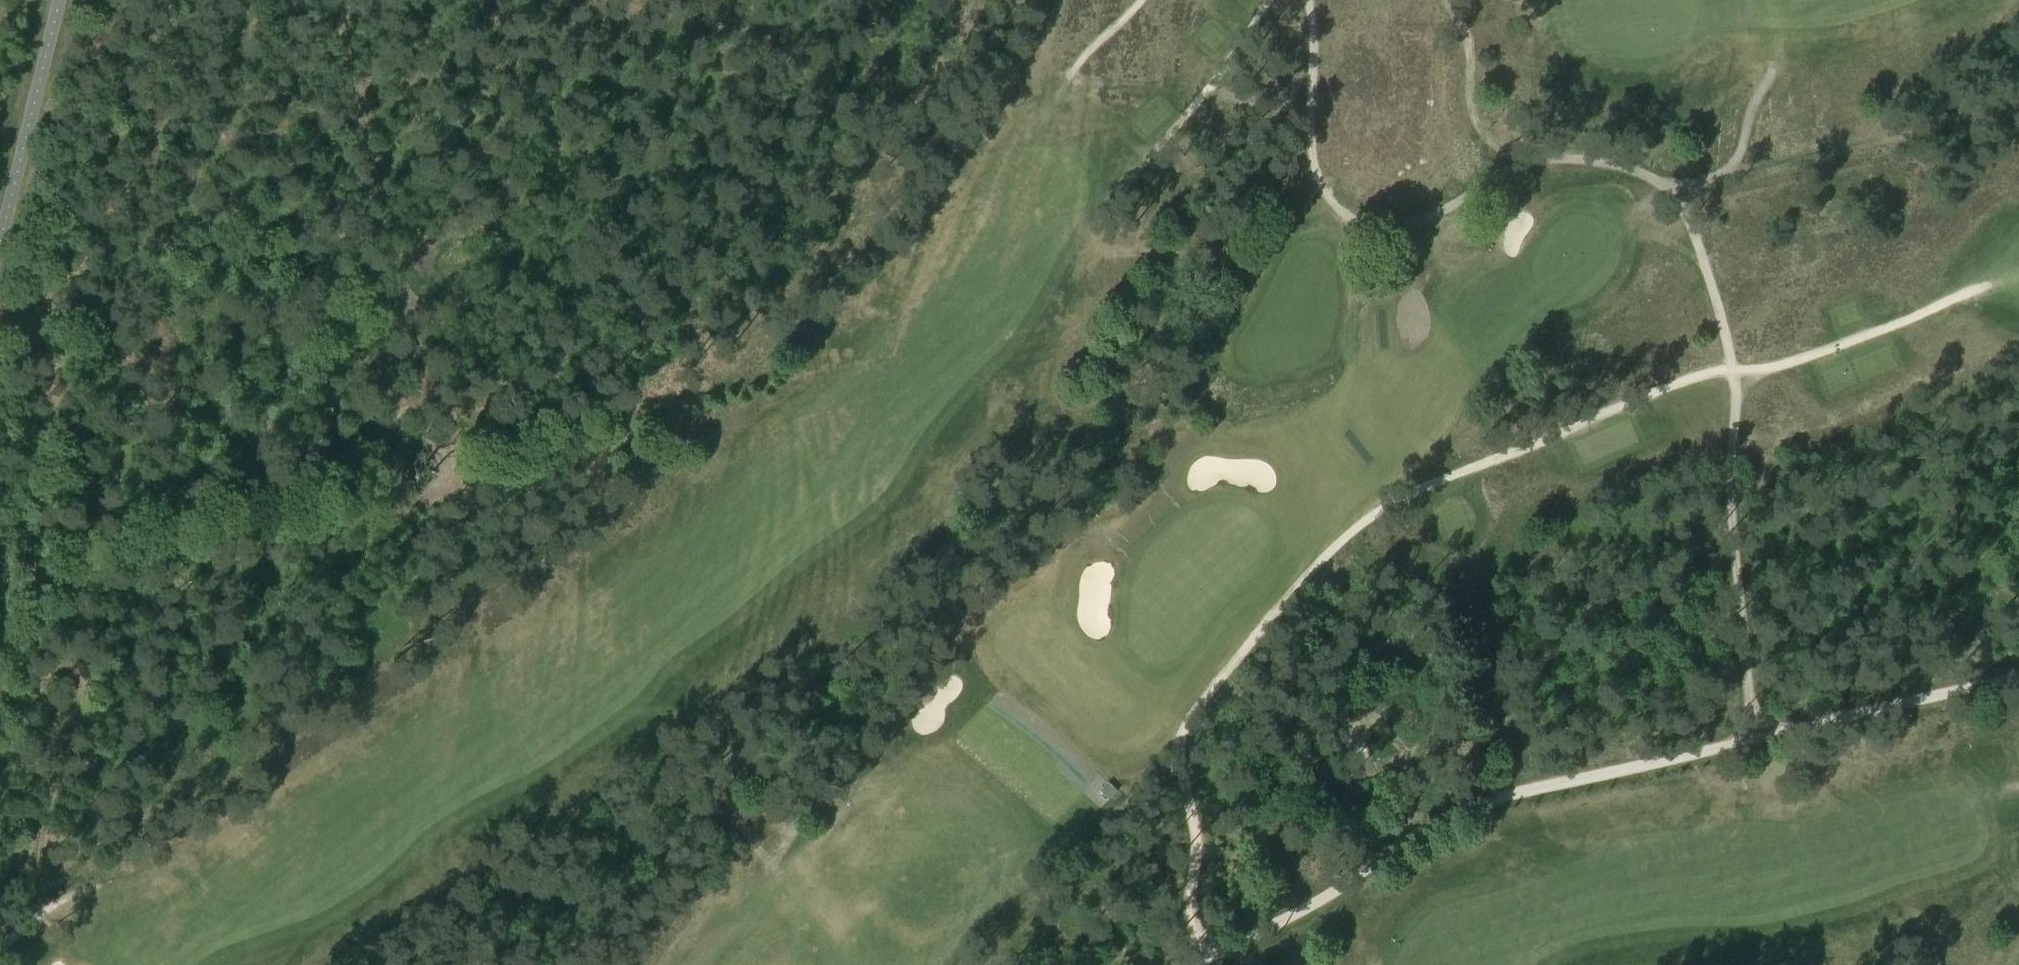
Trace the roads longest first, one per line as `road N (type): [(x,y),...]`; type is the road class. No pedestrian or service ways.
road 1 (track): [(1189,964),(1299,913),(1437,821),(1482,804),(2018,678)]

